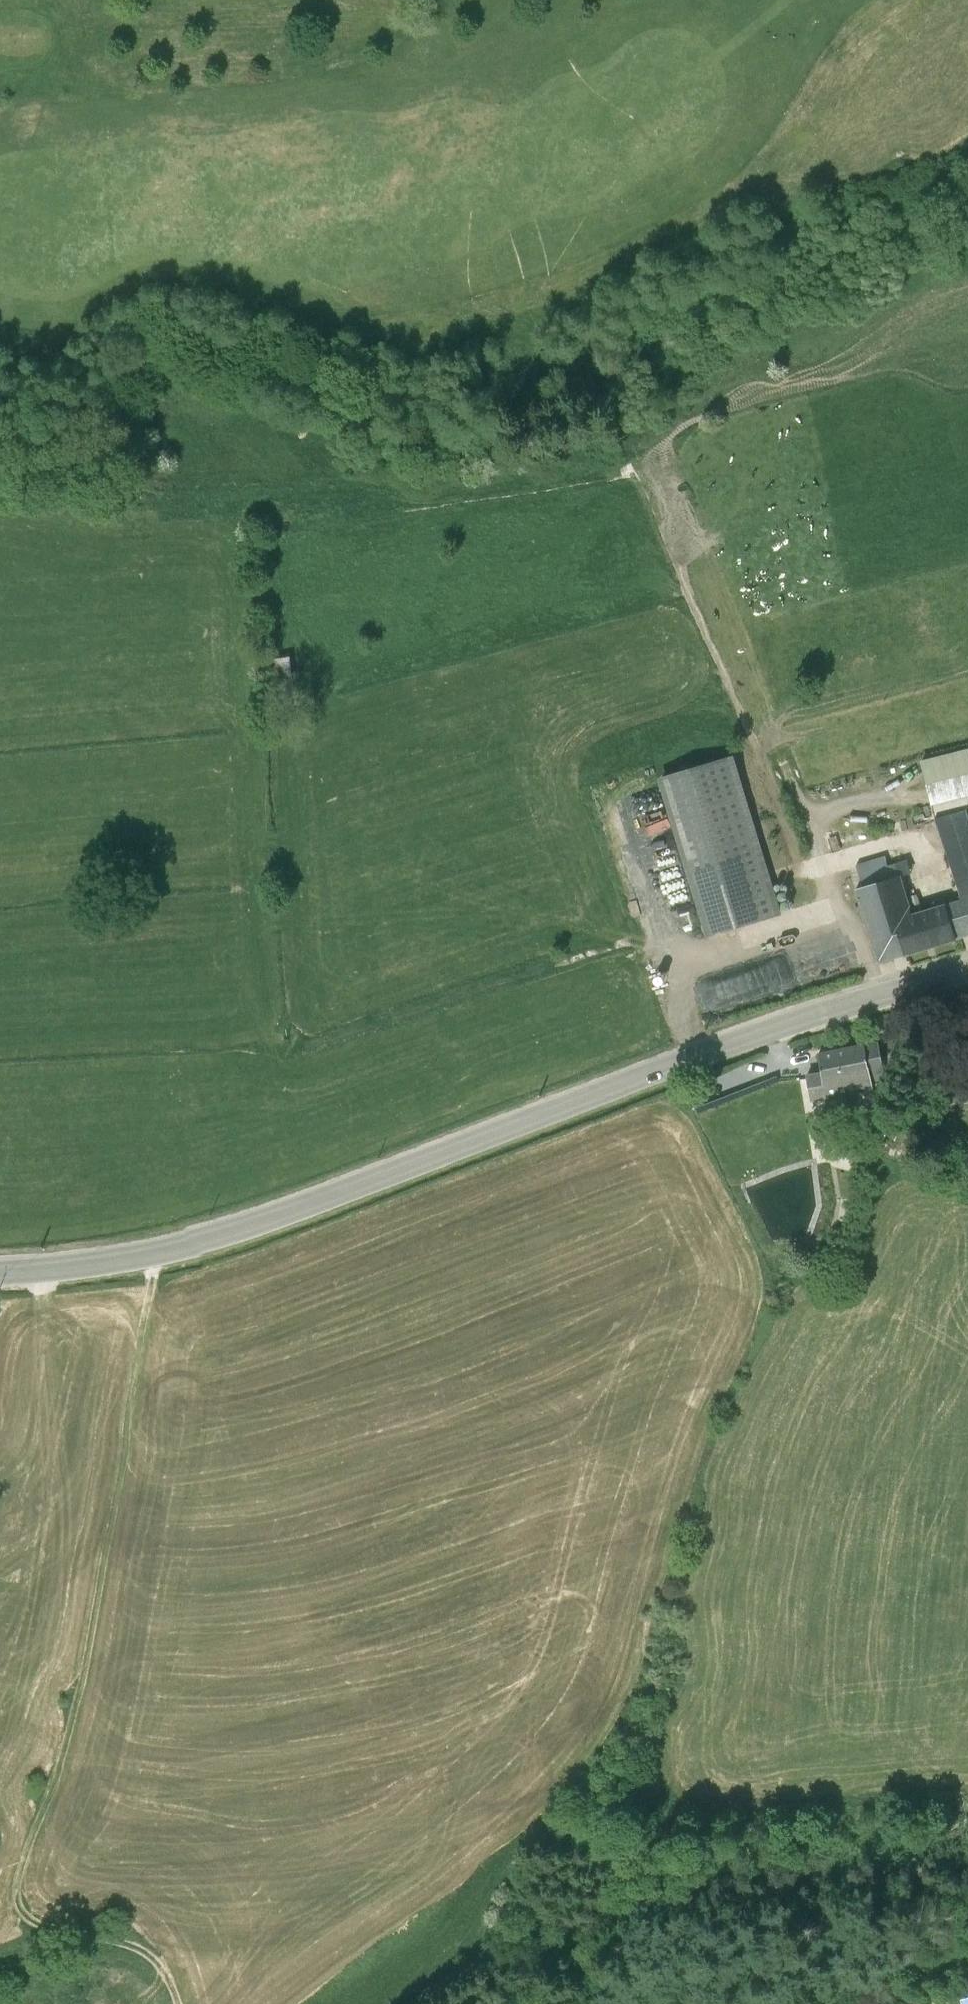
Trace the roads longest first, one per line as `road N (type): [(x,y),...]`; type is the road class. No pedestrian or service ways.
road 1 (tertiary): [(0,1269),(152,1248),(286,1212),(793,1022),(967,970)]
road 2 (track): [(180,2003),(156,1961),(135,1945),(35,1922),(21,1916),(10,1892),(76,1679),(152,1248)]

